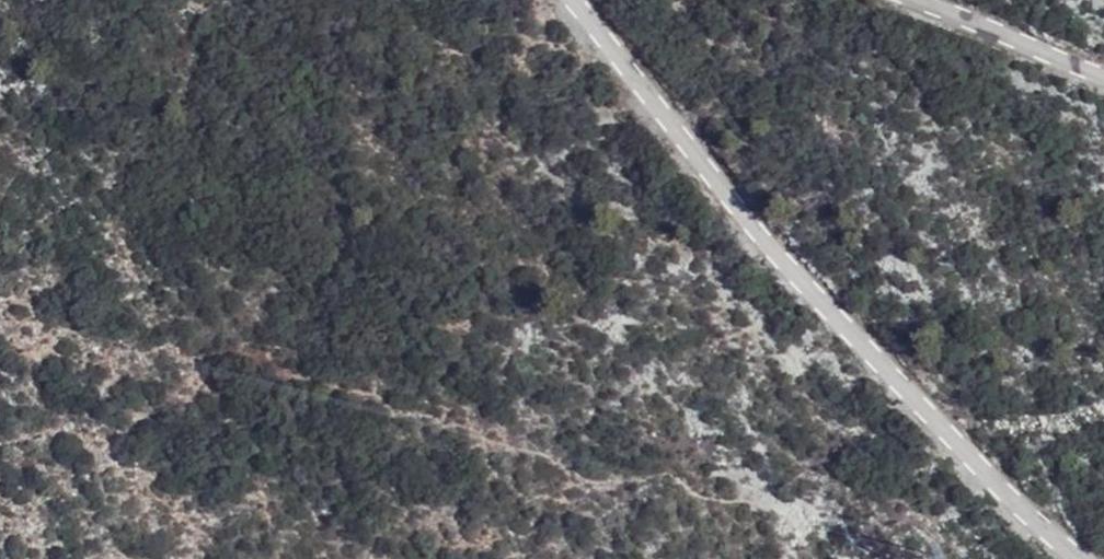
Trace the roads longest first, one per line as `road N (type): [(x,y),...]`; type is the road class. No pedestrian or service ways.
road 1 (unclassified): [(1065,558),(927,435),(562,0)]
road 2 (unclassified): [(895,0),(1103,83)]

